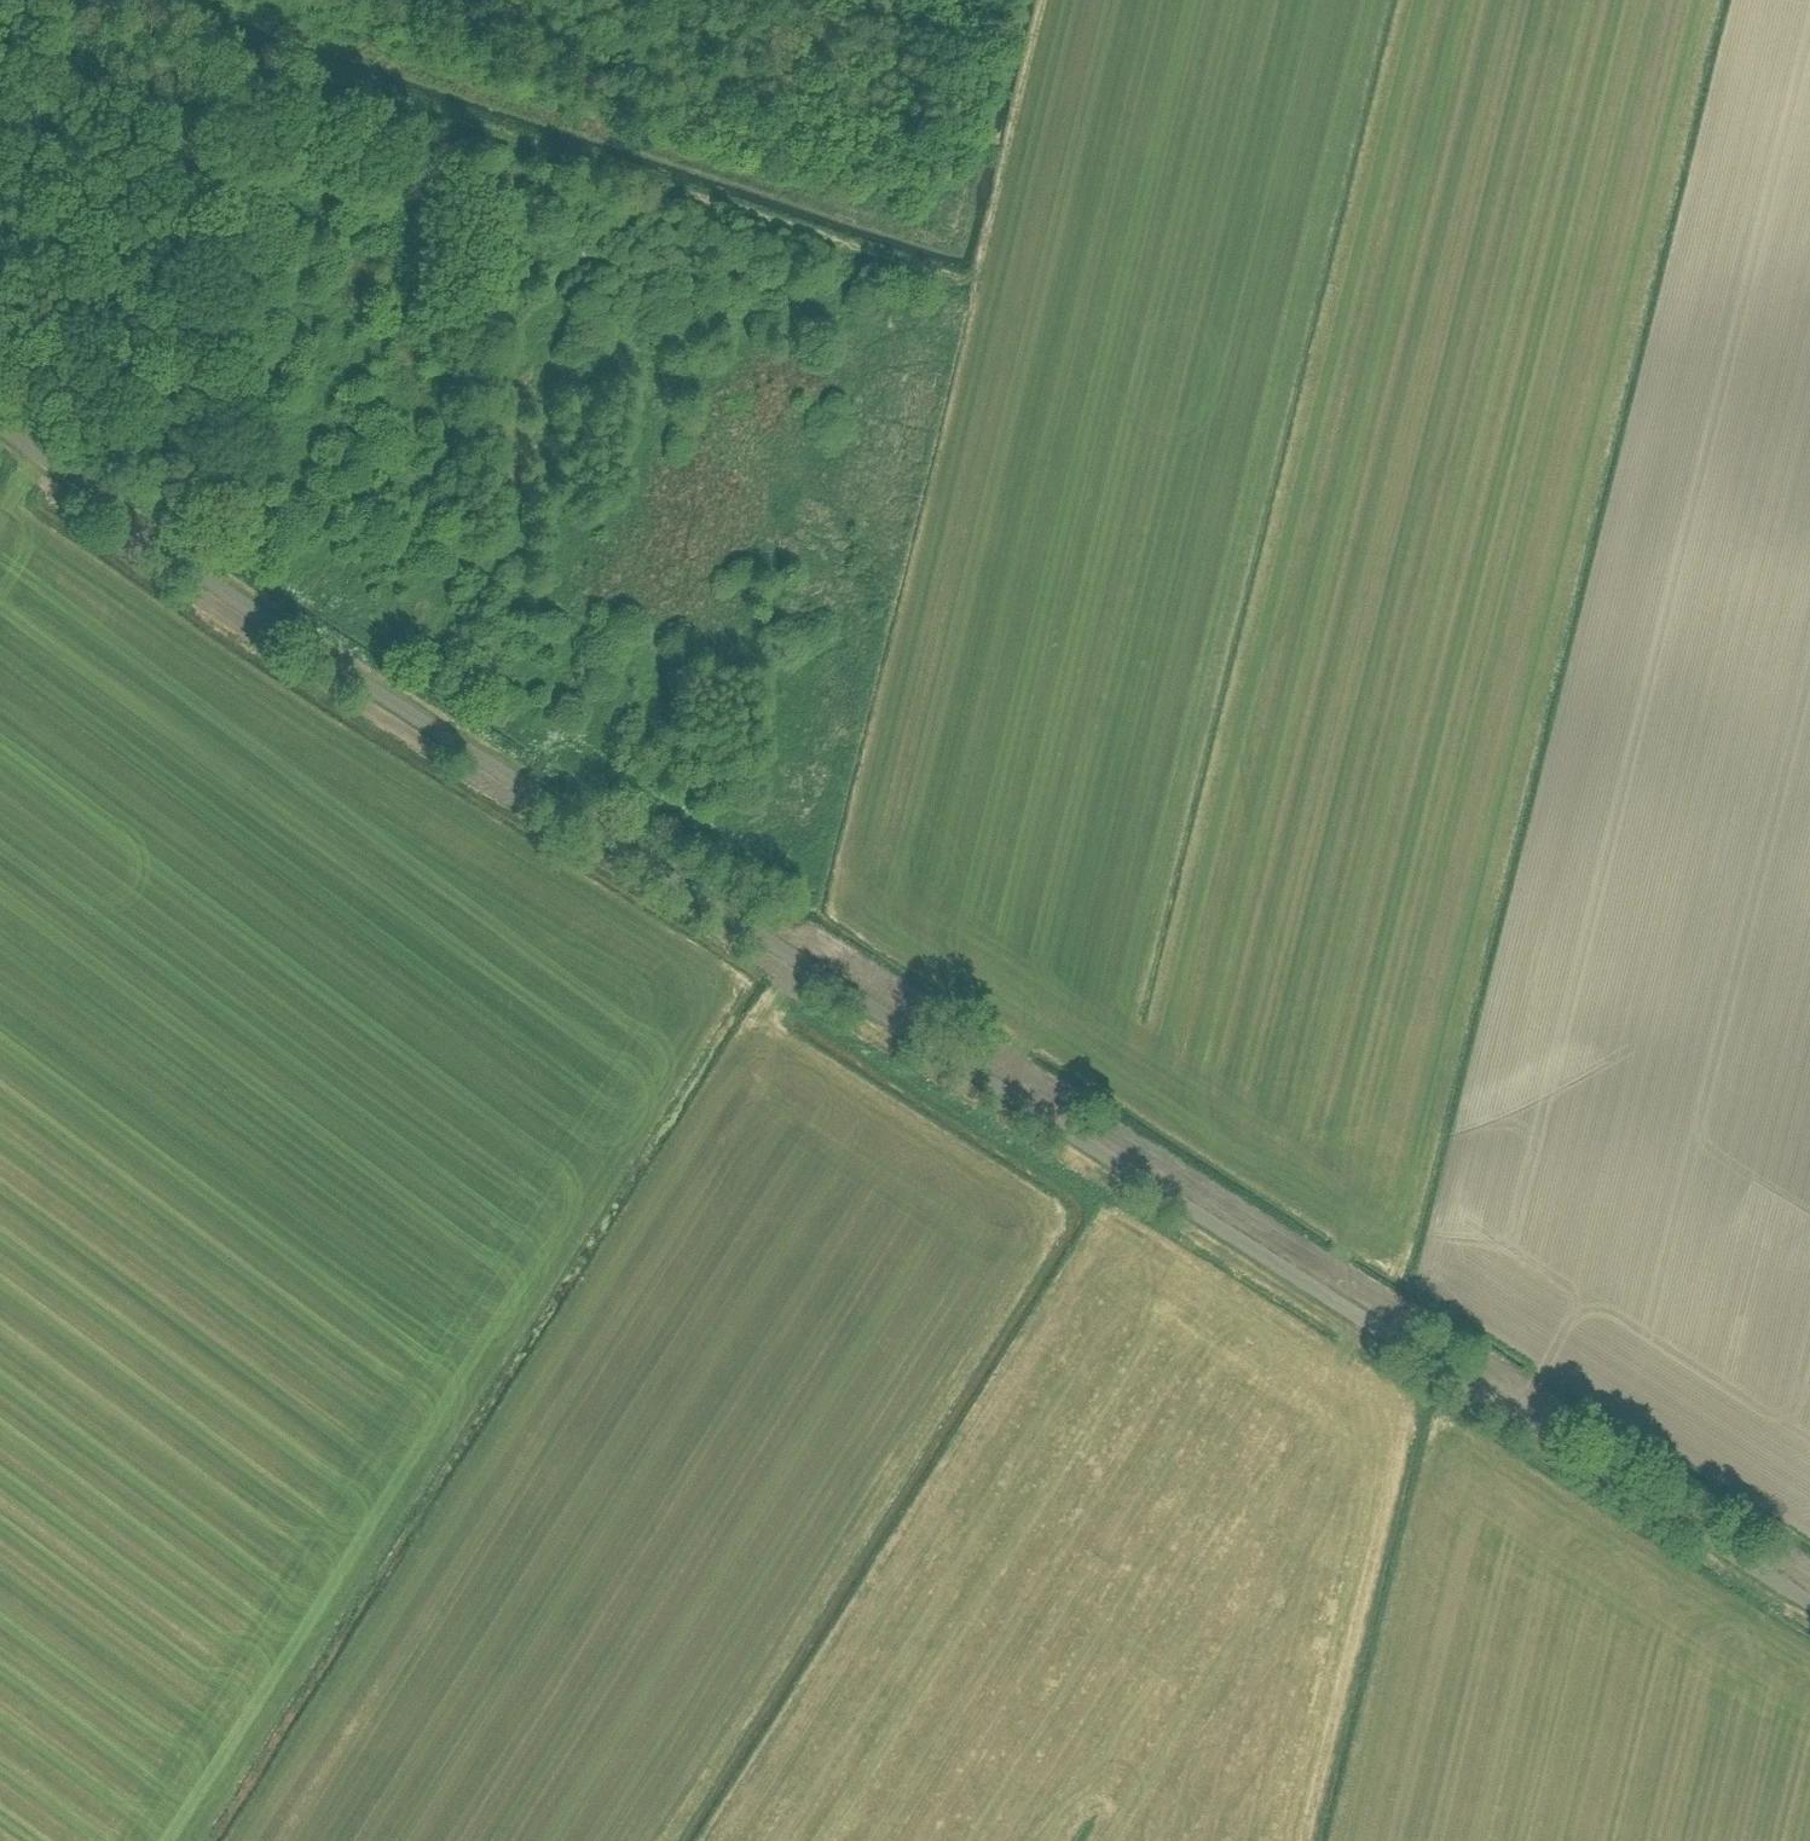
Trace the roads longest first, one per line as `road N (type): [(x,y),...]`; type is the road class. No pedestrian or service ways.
road 1 (unclassified): [(1809,1605),(202,580),(0,427)]

